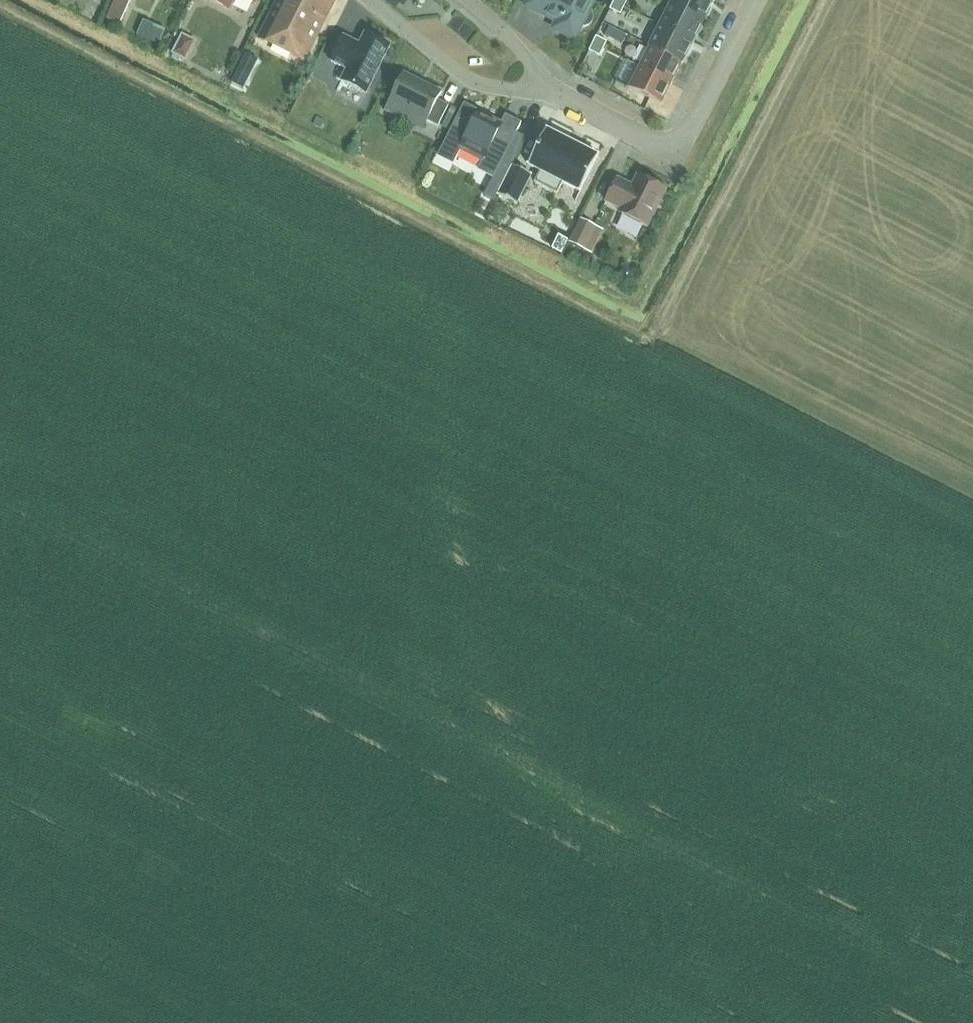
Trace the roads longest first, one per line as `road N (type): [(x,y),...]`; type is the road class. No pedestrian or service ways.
road 1 (residential): [(368,0),(463,76),(511,92),(547,91)]
road 2 (residential): [(686,146),(761,0)]
road 3 (residential): [(686,146),(662,146),(547,91)]
road 4 (residential): [(547,91),(521,52),(465,0)]

